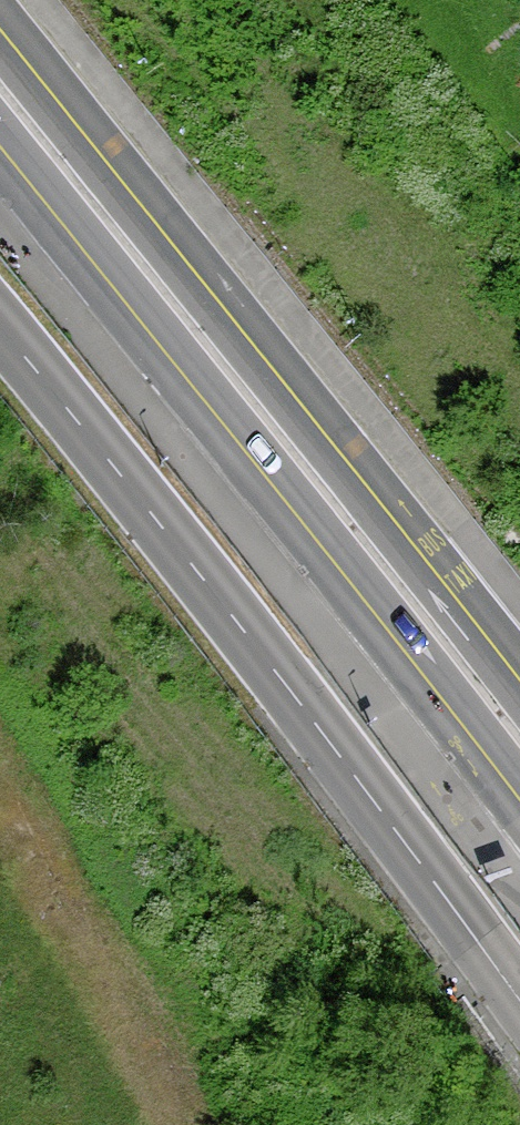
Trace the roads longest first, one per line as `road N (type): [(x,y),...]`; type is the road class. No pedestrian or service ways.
road 1 (primary): [(519,746),(0,79)]
road 2 (tertiary): [(0,327),(519,991)]

